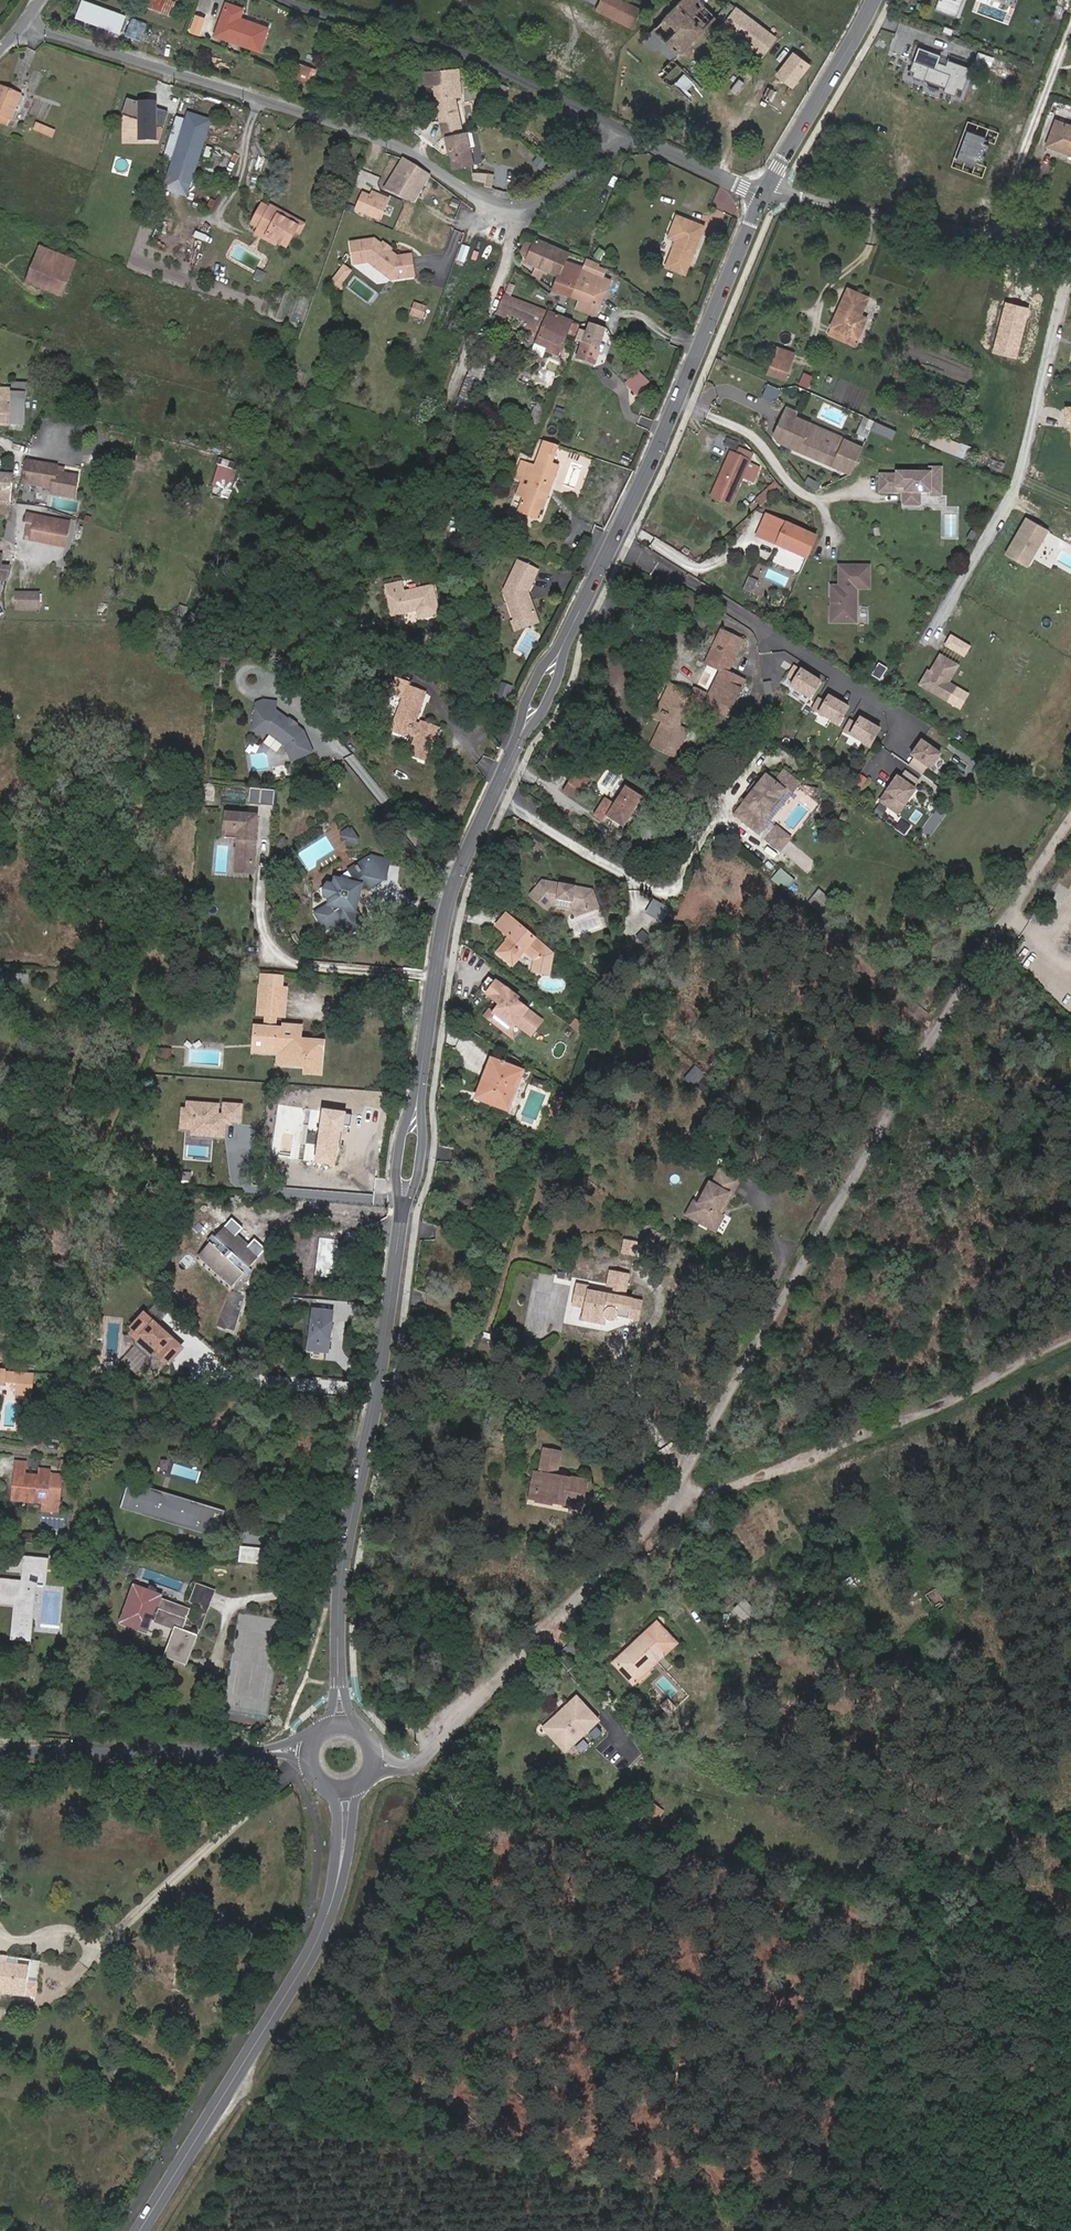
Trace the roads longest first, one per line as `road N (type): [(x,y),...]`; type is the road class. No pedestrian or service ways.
road 1 (track): [(1070,842),(888,1117),(667,1512)]
road 2 (residential): [(531,210),(477,197),(405,151),(26,24)]
road 3 (tertiary): [(765,193),(660,444),(564,643)]
road 4 (tertiary): [(402,1219),(342,1588),(340,1692)]
road 5 (track): [(1070,1344),(955,1403),(667,1512)]
road 6 (tertiary): [(141,2230),(311,1954),(340,1871)]
road 7 (residential): [(286,0),(459,52),(628,135)]
road 8 (residential): [(667,1512),(431,1754),(405,1769)]
road 9 (tertiary): [(519,740),(449,900),(419,1090)]
road 10 (track): [(1070,247),(765,193)]
road 11 (tertiary): [(0,1751),(262,1753)]
road 12 (tertiary): [(874,0),(765,193)]
road 13 (residential): [(451,394),(531,210)]
road 14 (residential): [(628,135),(765,193)]
road 15 (tertiary): [(419,1090),(396,1176),(402,1219)]
road 16 (tertiary): [(402,1219),(423,1135),(419,1090)]
road 17 (residential): [(628,135),(531,210)]

